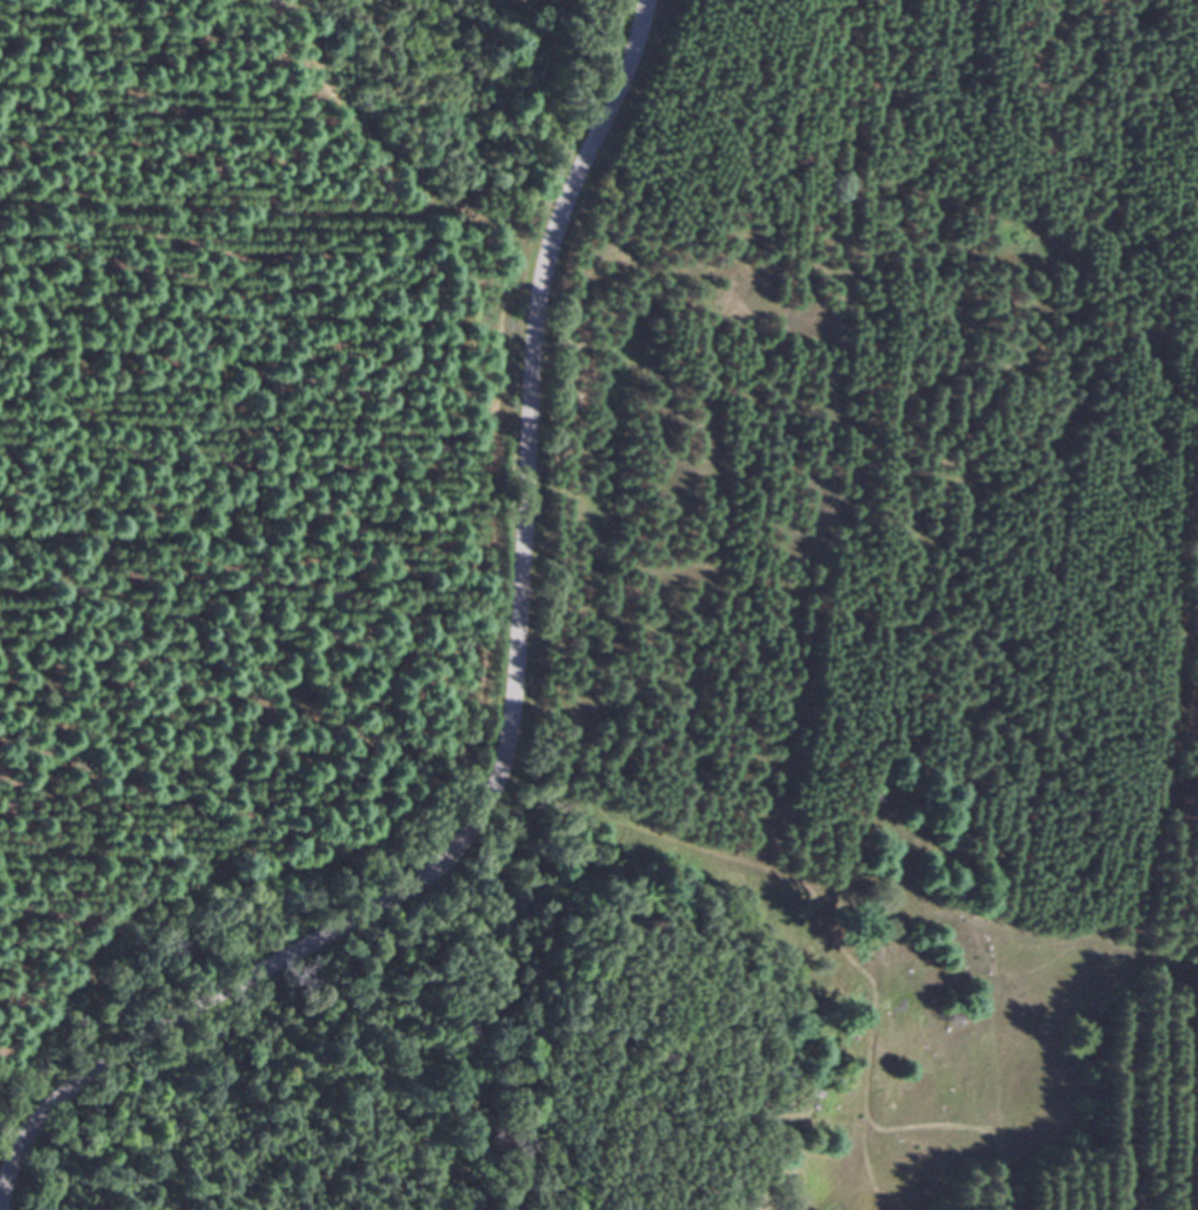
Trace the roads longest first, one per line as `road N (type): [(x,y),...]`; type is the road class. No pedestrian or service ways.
road 1 (residential): [(0,1205),(20,1143),(77,1079),(414,884),(476,816),(502,749),(513,691),(537,290),(643,0)]
road 2 (residential): [(502,749),(839,901),(872,975),(868,1045),(849,1063),(795,1075)]

